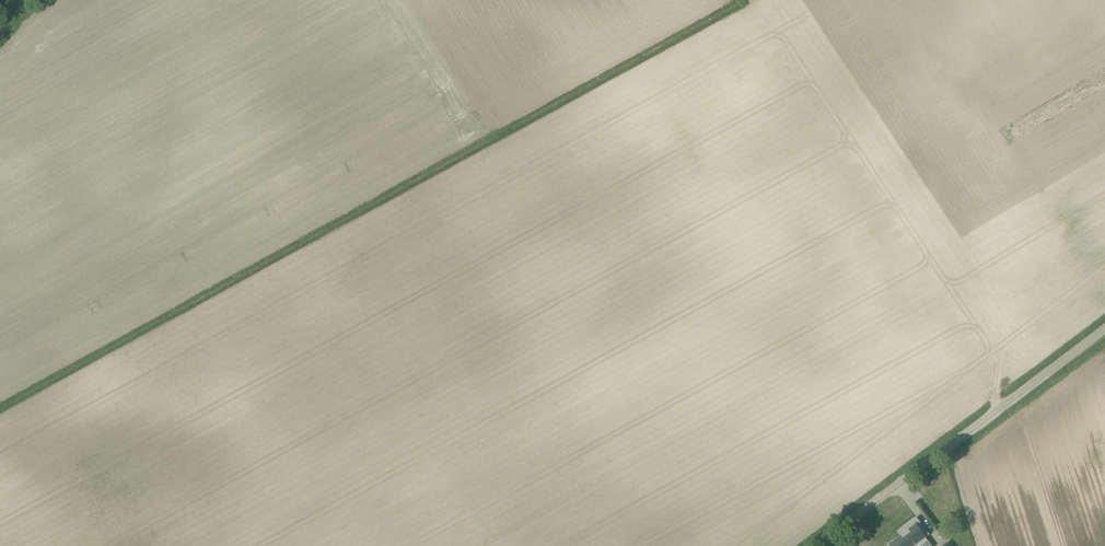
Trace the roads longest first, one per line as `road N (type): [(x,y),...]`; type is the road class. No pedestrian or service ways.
road 1 (unclassified): [(825,545),(1104,338)]

